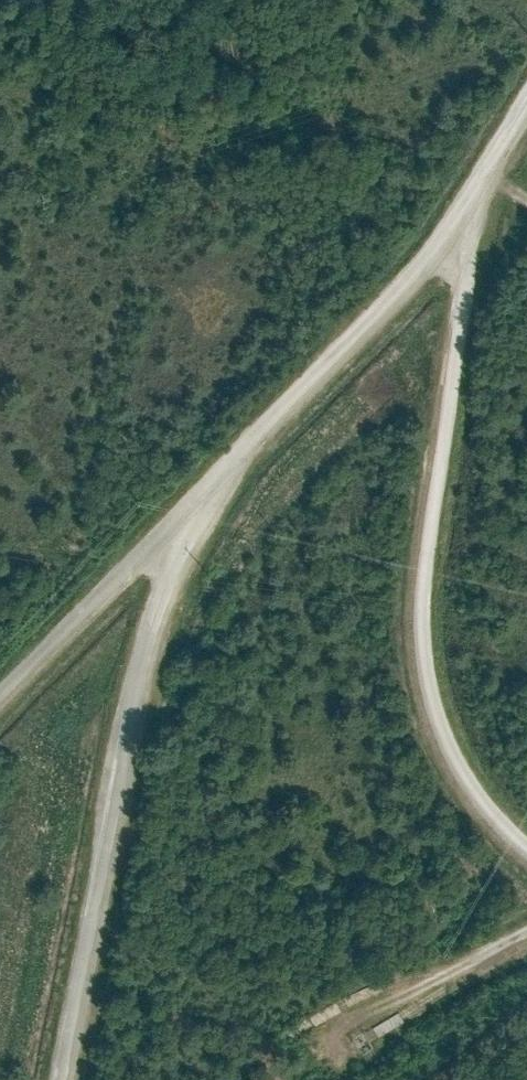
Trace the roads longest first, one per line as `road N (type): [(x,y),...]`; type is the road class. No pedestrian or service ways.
road 1 (track): [(457,219),(468,262),(465,338),(429,629),(448,717),(490,789),(526,830)]
road 2 (unclassified): [(197,510),(166,580),(129,707),(57,1079)]
road 3 (unclassified): [(526,104),(457,219),(197,510)]
road 4 (unclassified): [(197,510),(0,694)]
road 5 (track): [(526,930),(330,1034)]

